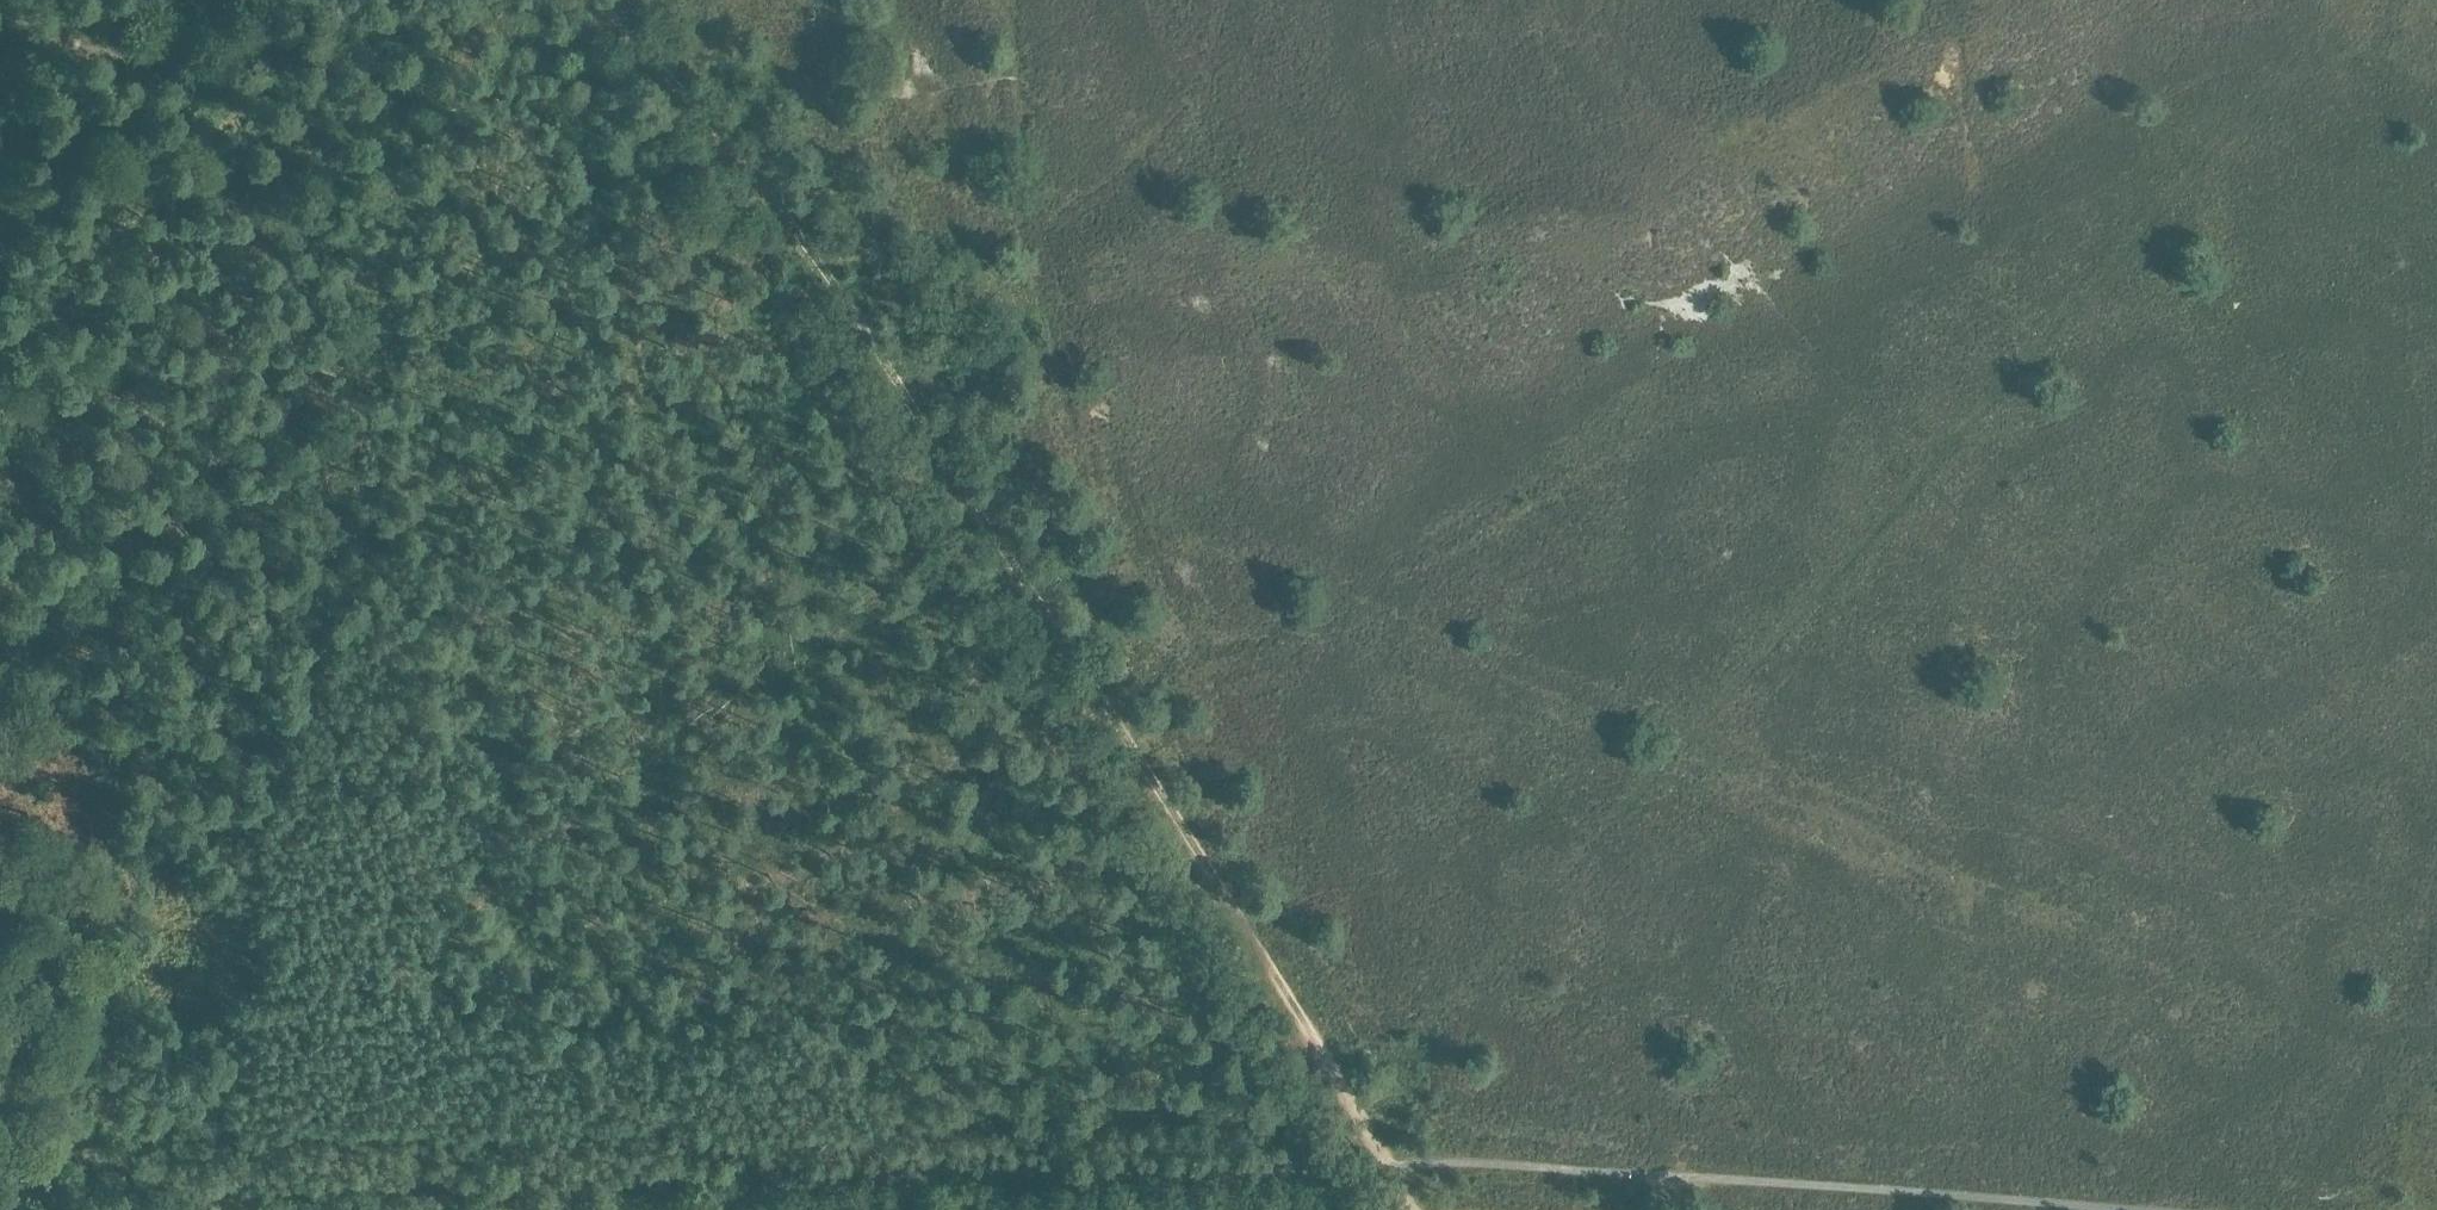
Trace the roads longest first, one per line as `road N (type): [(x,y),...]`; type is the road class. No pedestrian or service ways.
road 1 (track): [(597,0),(768,207),(890,373),(1411,1209)]

